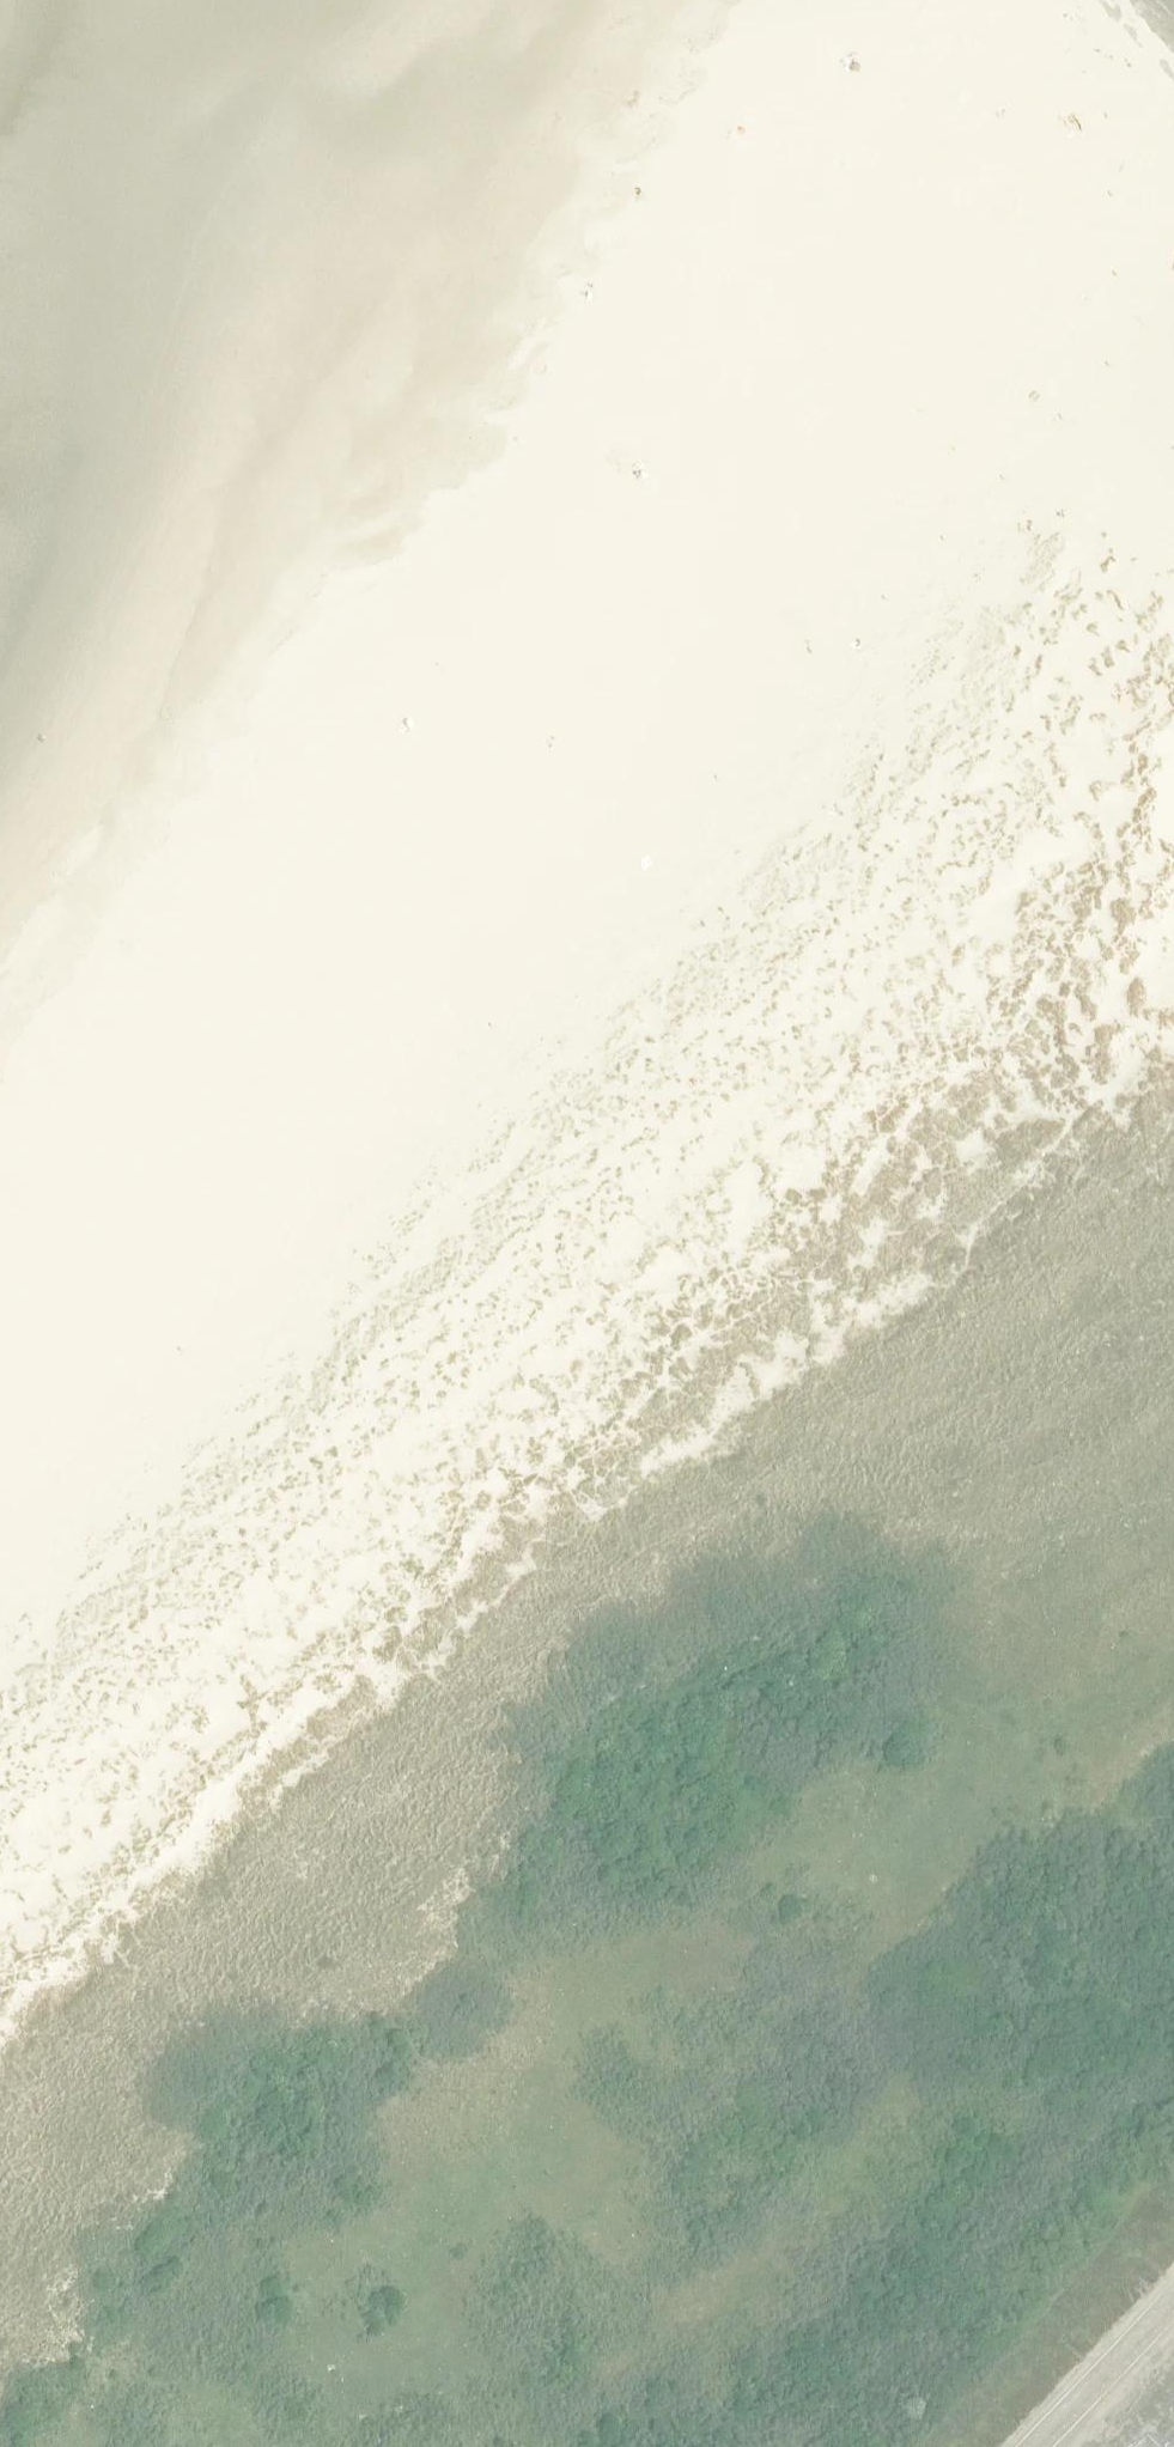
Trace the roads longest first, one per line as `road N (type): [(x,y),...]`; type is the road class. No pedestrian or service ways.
road 1 (unclassified): [(1024,2446),(1173,2290)]

